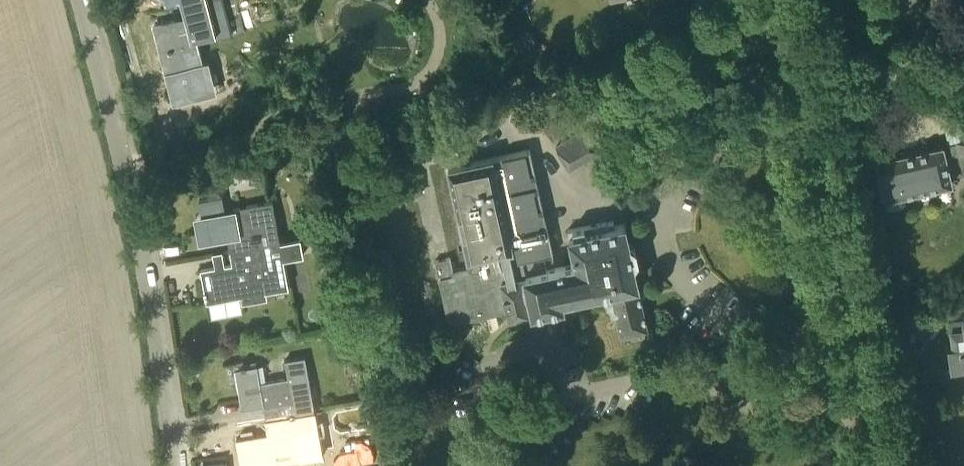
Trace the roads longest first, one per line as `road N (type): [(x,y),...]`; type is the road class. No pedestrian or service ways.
road 1 (residential): [(175,465),(123,163),(79,0)]
road 2 (tertiary): [(883,465),(786,0)]

